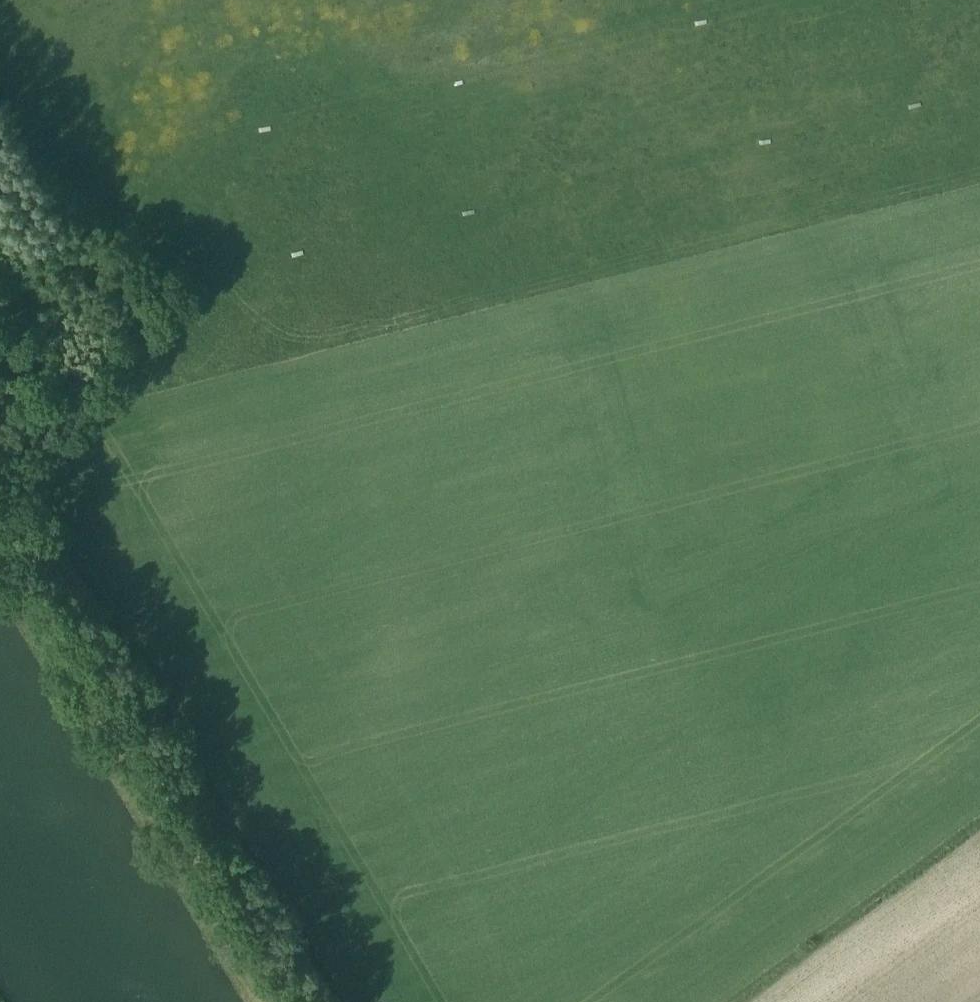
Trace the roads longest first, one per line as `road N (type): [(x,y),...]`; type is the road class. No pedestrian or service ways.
road 1 (track): [(0,541),(274,1001)]

